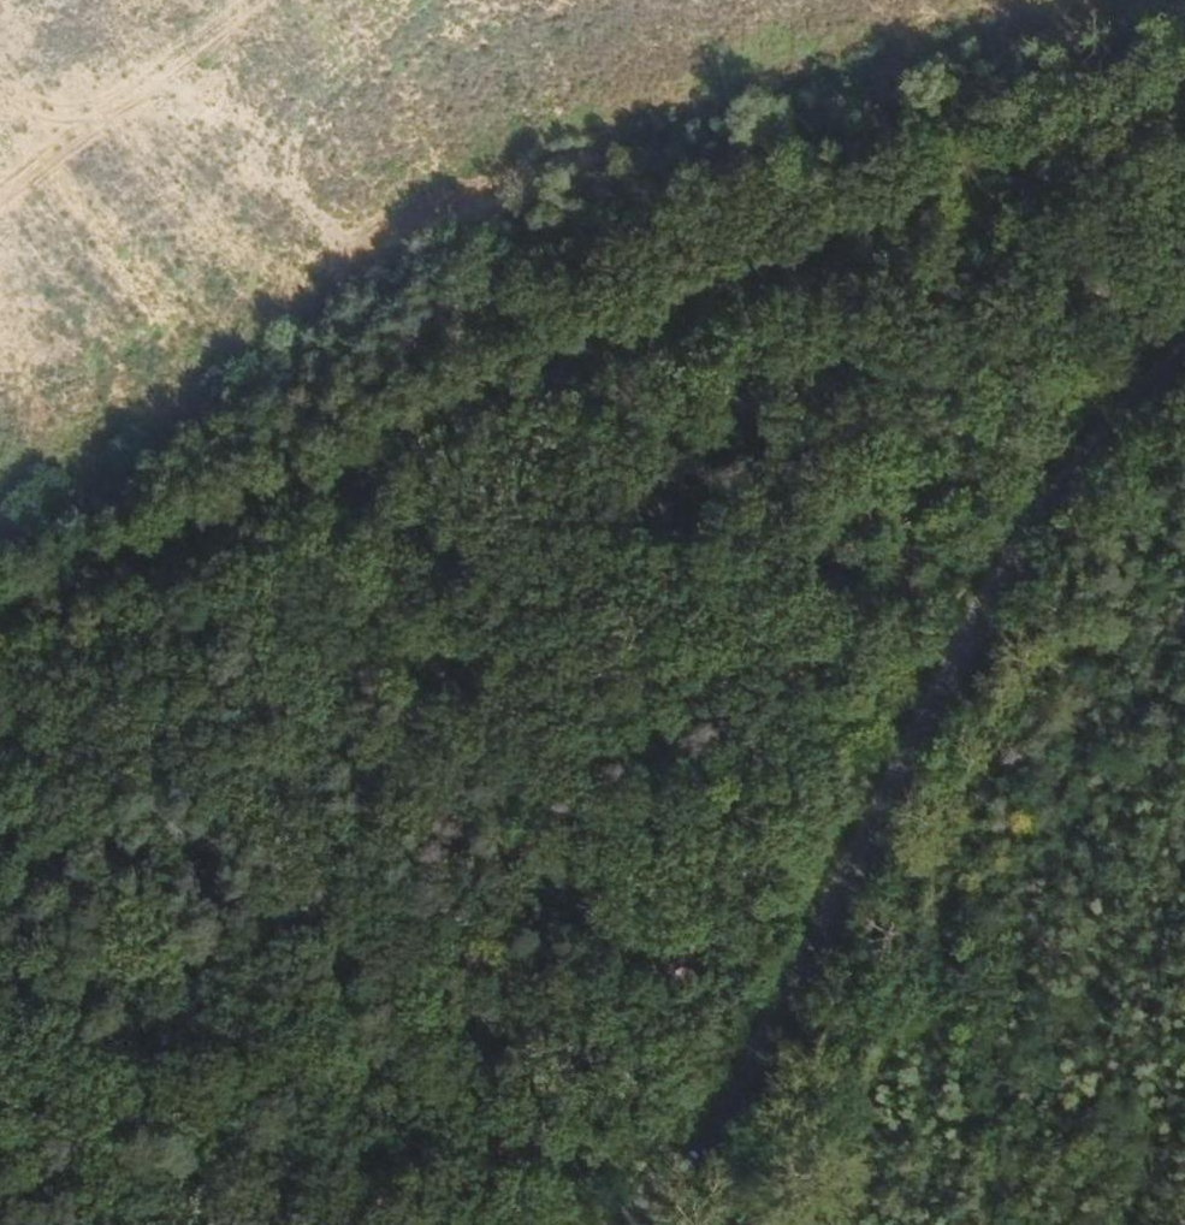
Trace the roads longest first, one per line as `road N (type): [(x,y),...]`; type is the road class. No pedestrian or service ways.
road 1 (track): [(0,634),(1184,136)]
road 2 (track): [(497,425),(573,598),(607,617),(673,608),(695,666),(722,789),(709,864),(579,1069),(352,1224)]
road 3 (tertiary): [(1184,365),(1008,578),(812,969),(736,1100),(634,1224)]
road 4 (track): [(0,716),(443,524),(529,507)]

